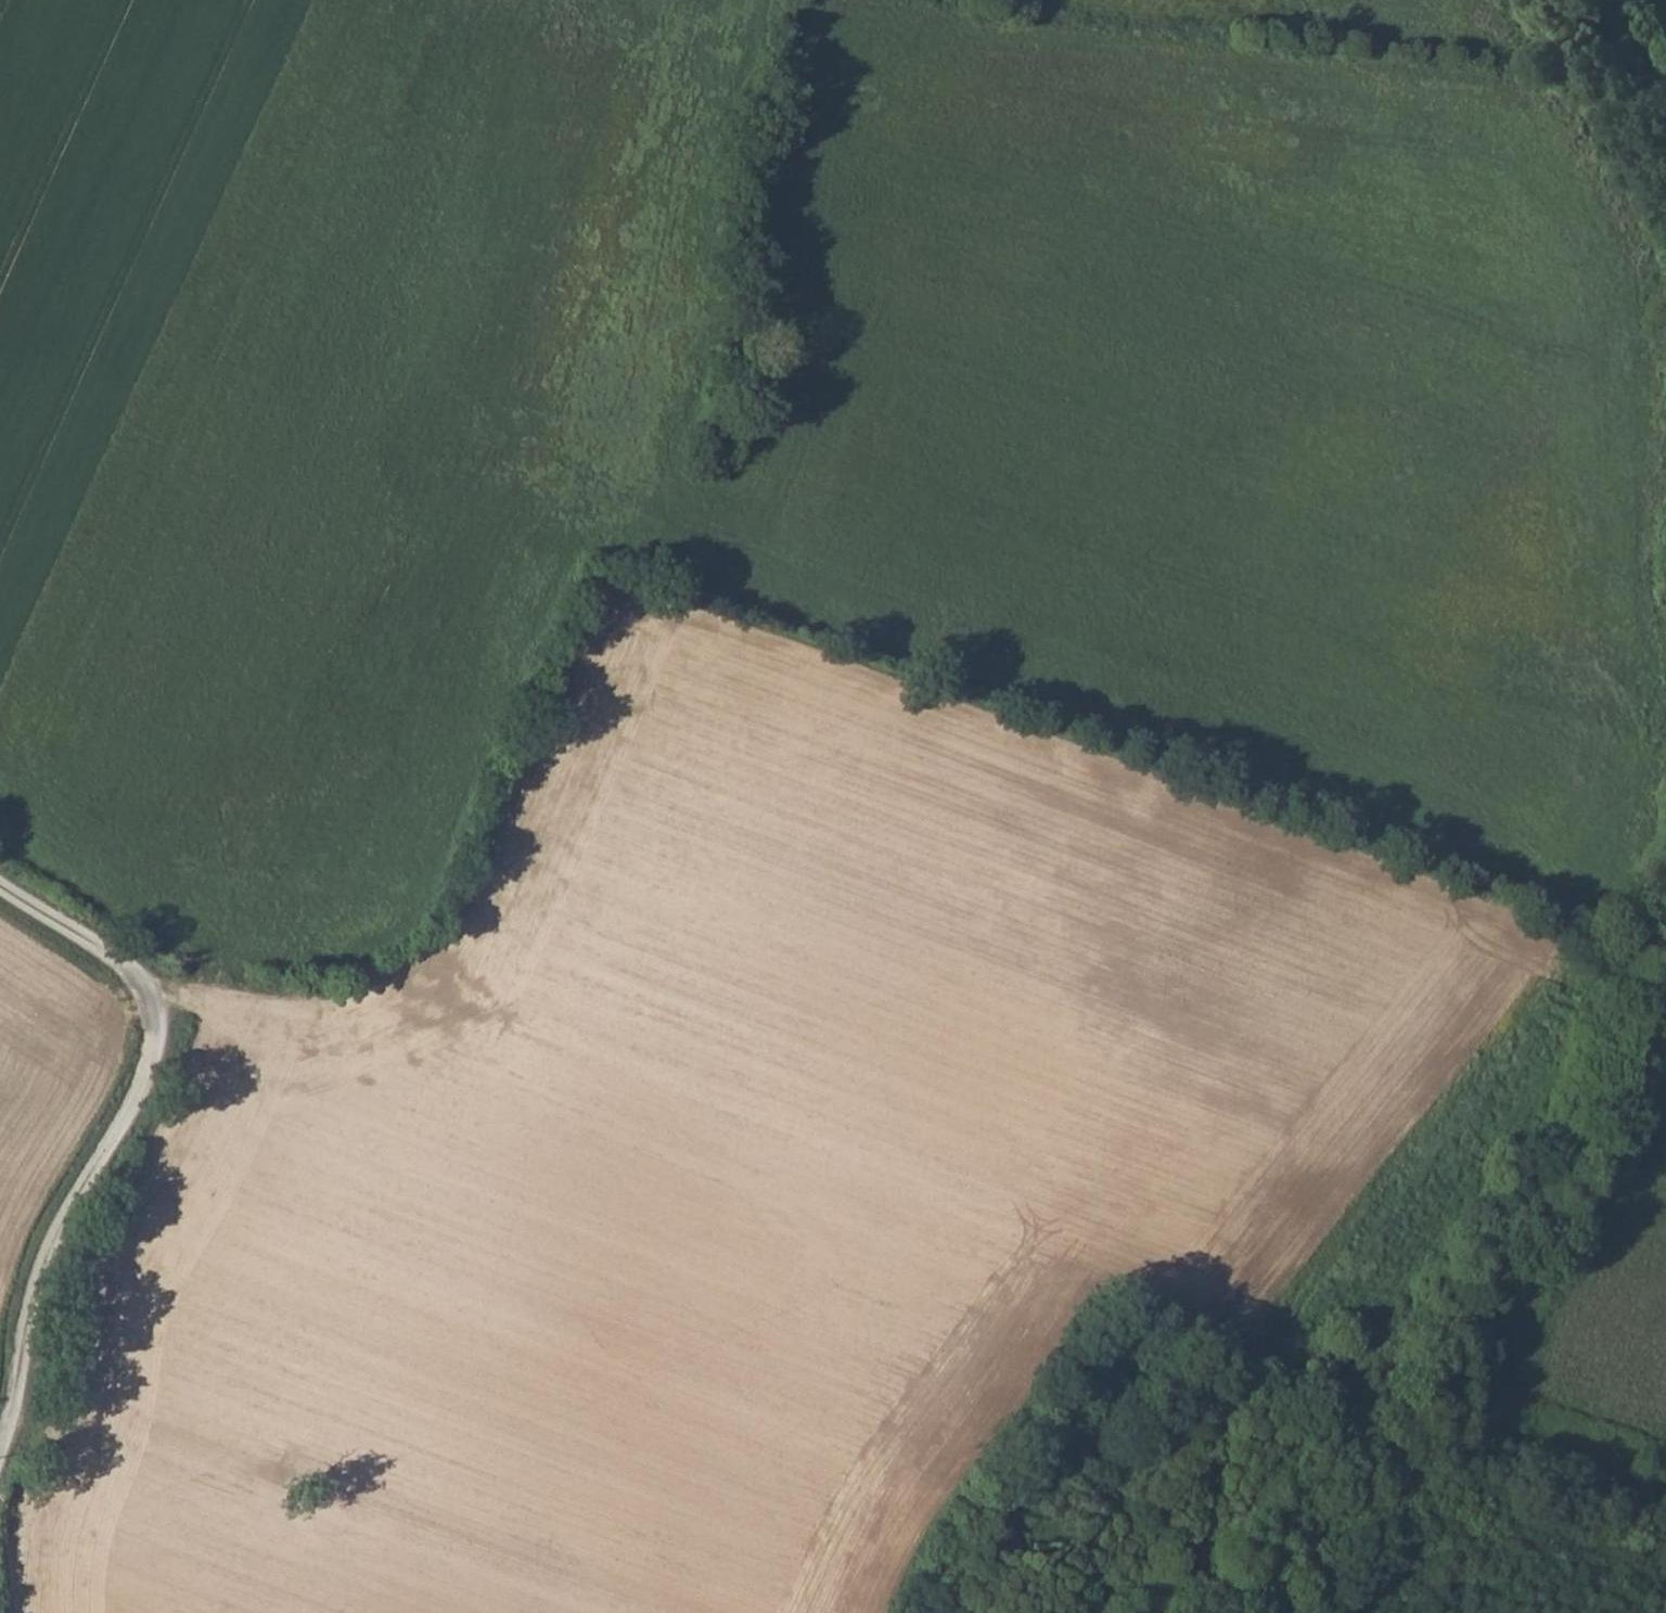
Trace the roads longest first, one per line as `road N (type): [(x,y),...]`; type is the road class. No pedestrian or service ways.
road 1 (track): [(0,889),(129,966),(150,994),(161,1030),(142,1097),(70,1200),(29,1316),(0,1456)]

